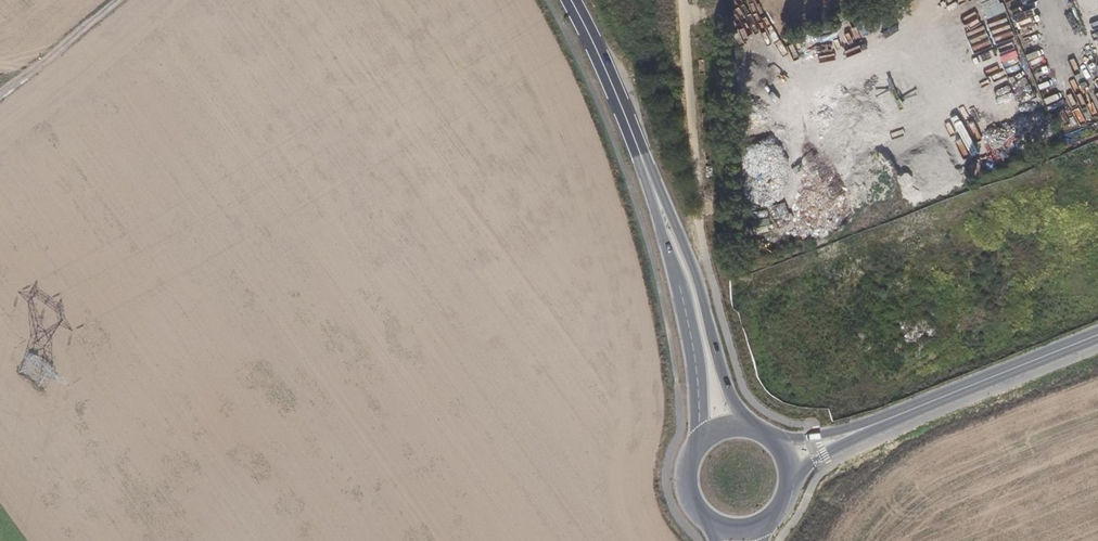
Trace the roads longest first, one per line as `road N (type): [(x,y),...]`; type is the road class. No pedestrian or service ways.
road 1 (secondary): [(655,193),(698,374),(701,442)]
road 2 (secondary): [(748,426),(726,383),(677,225),(655,193)]
road 3 (tertiary): [(869,425),(1097,334)]
road 4 (secondary): [(655,193),(571,0)]
road 5 (track): [(118,0),(0,94)]

